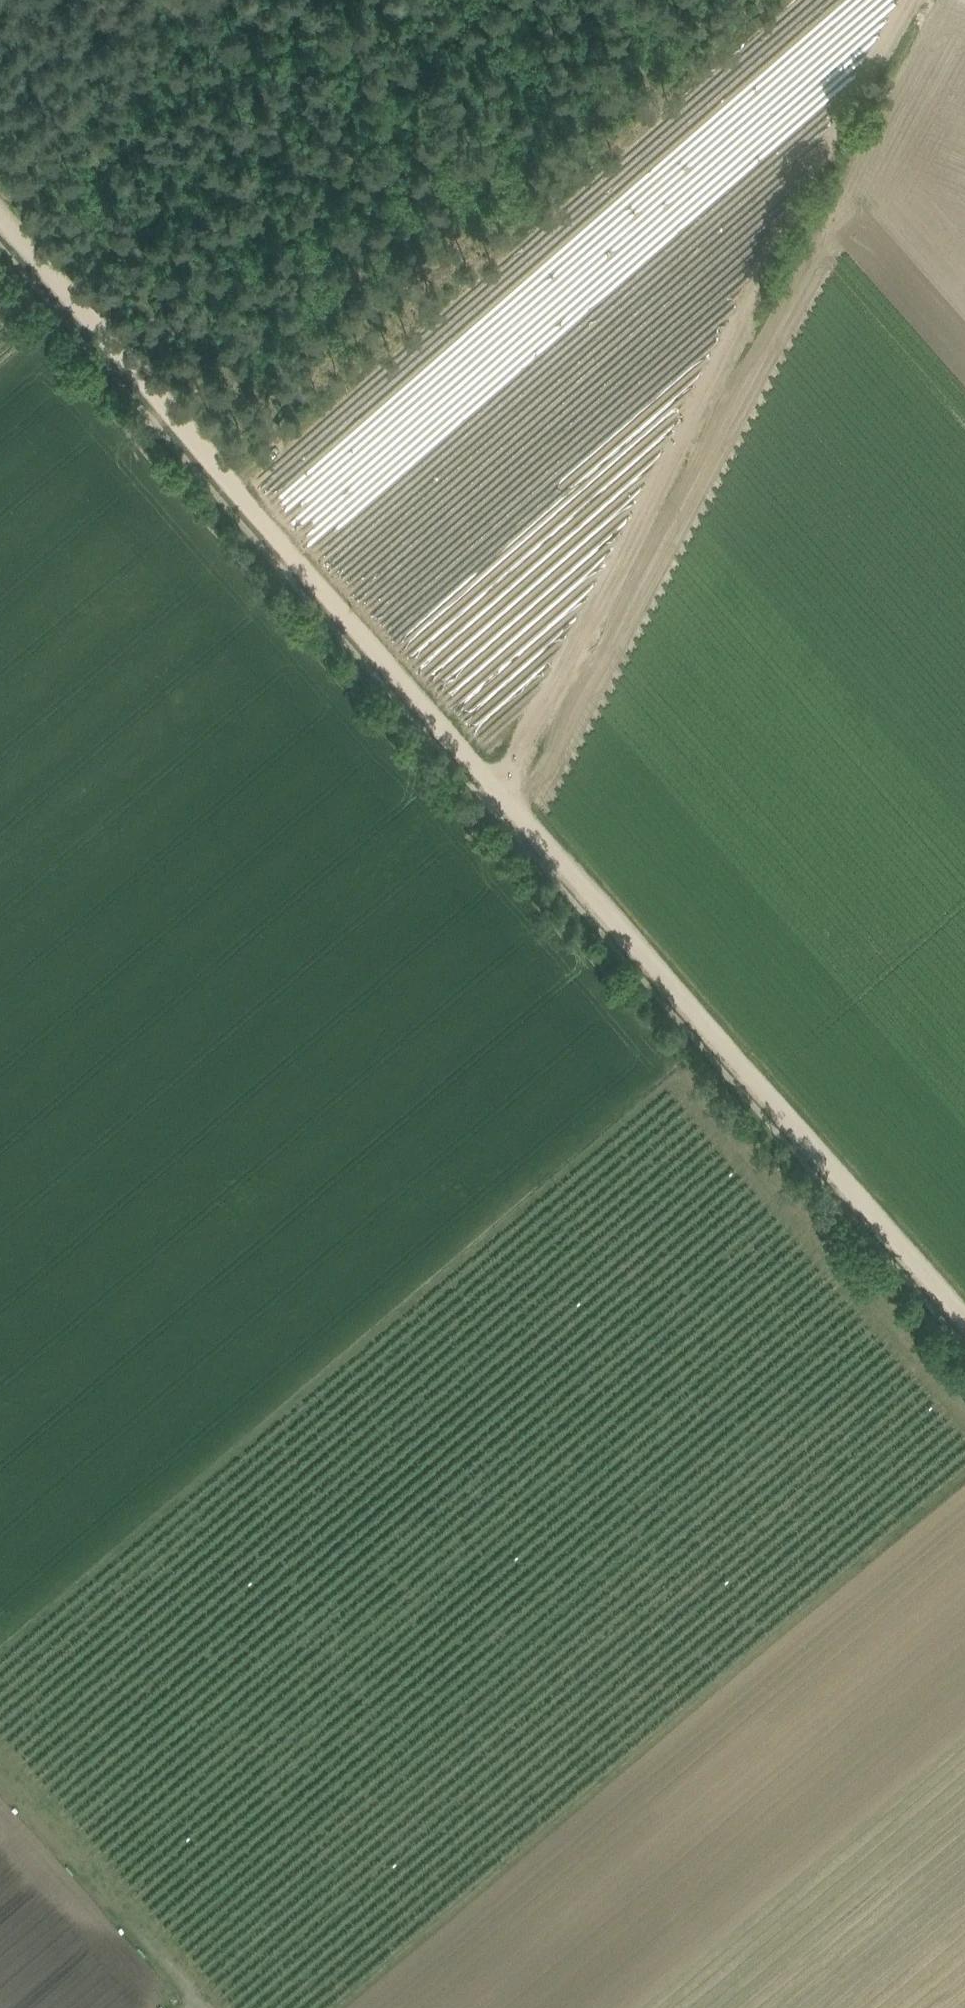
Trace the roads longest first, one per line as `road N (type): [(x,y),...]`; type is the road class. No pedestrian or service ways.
road 1 (track): [(964,1312),(506,785),(243,507),(0,232)]
road 2 (track): [(506,785),(529,756),(923,0)]

